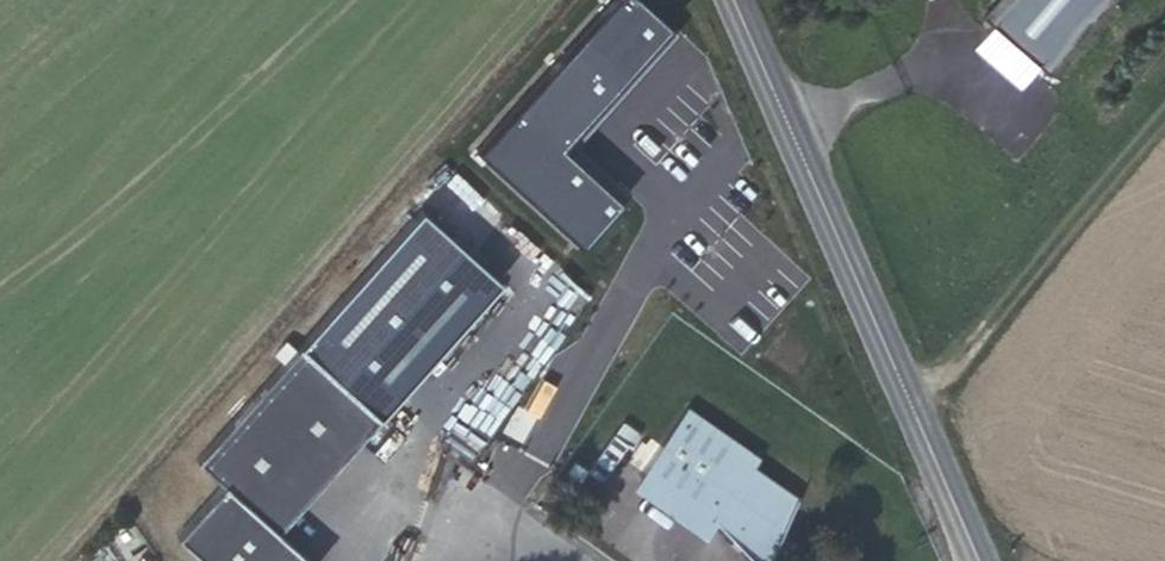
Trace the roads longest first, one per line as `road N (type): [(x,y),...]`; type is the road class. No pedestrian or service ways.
road 1 (secondary): [(972,560),(732,0)]
road 2 (track): [(910,410),(1164,115)]

